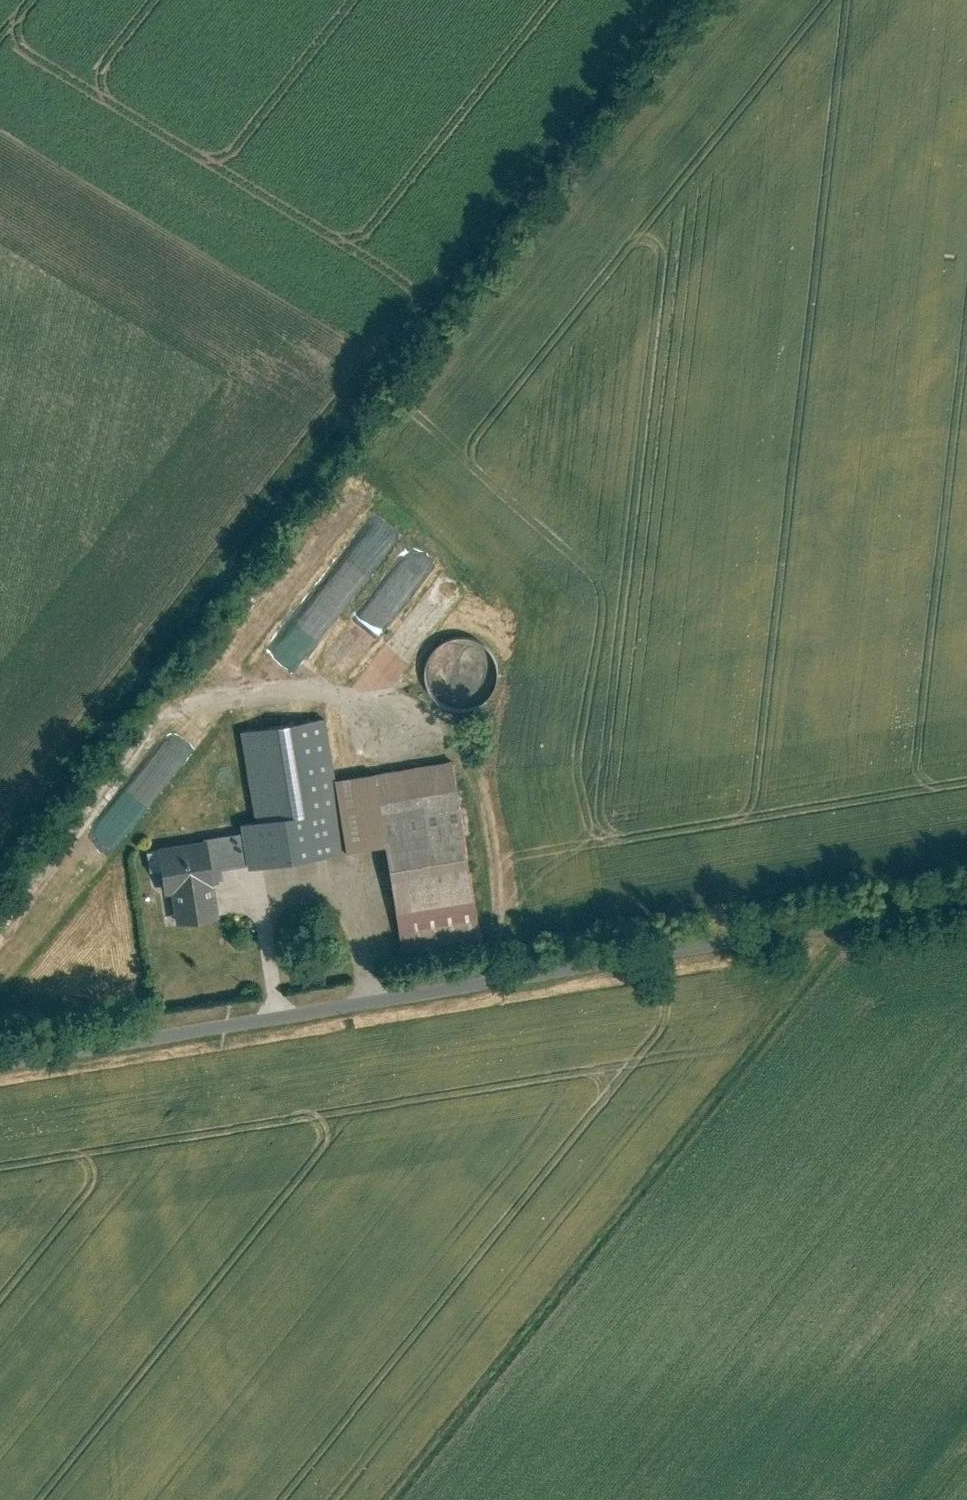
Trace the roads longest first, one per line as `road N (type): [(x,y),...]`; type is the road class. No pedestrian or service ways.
road 1 (residential): [(966,904),(0,1061)]

